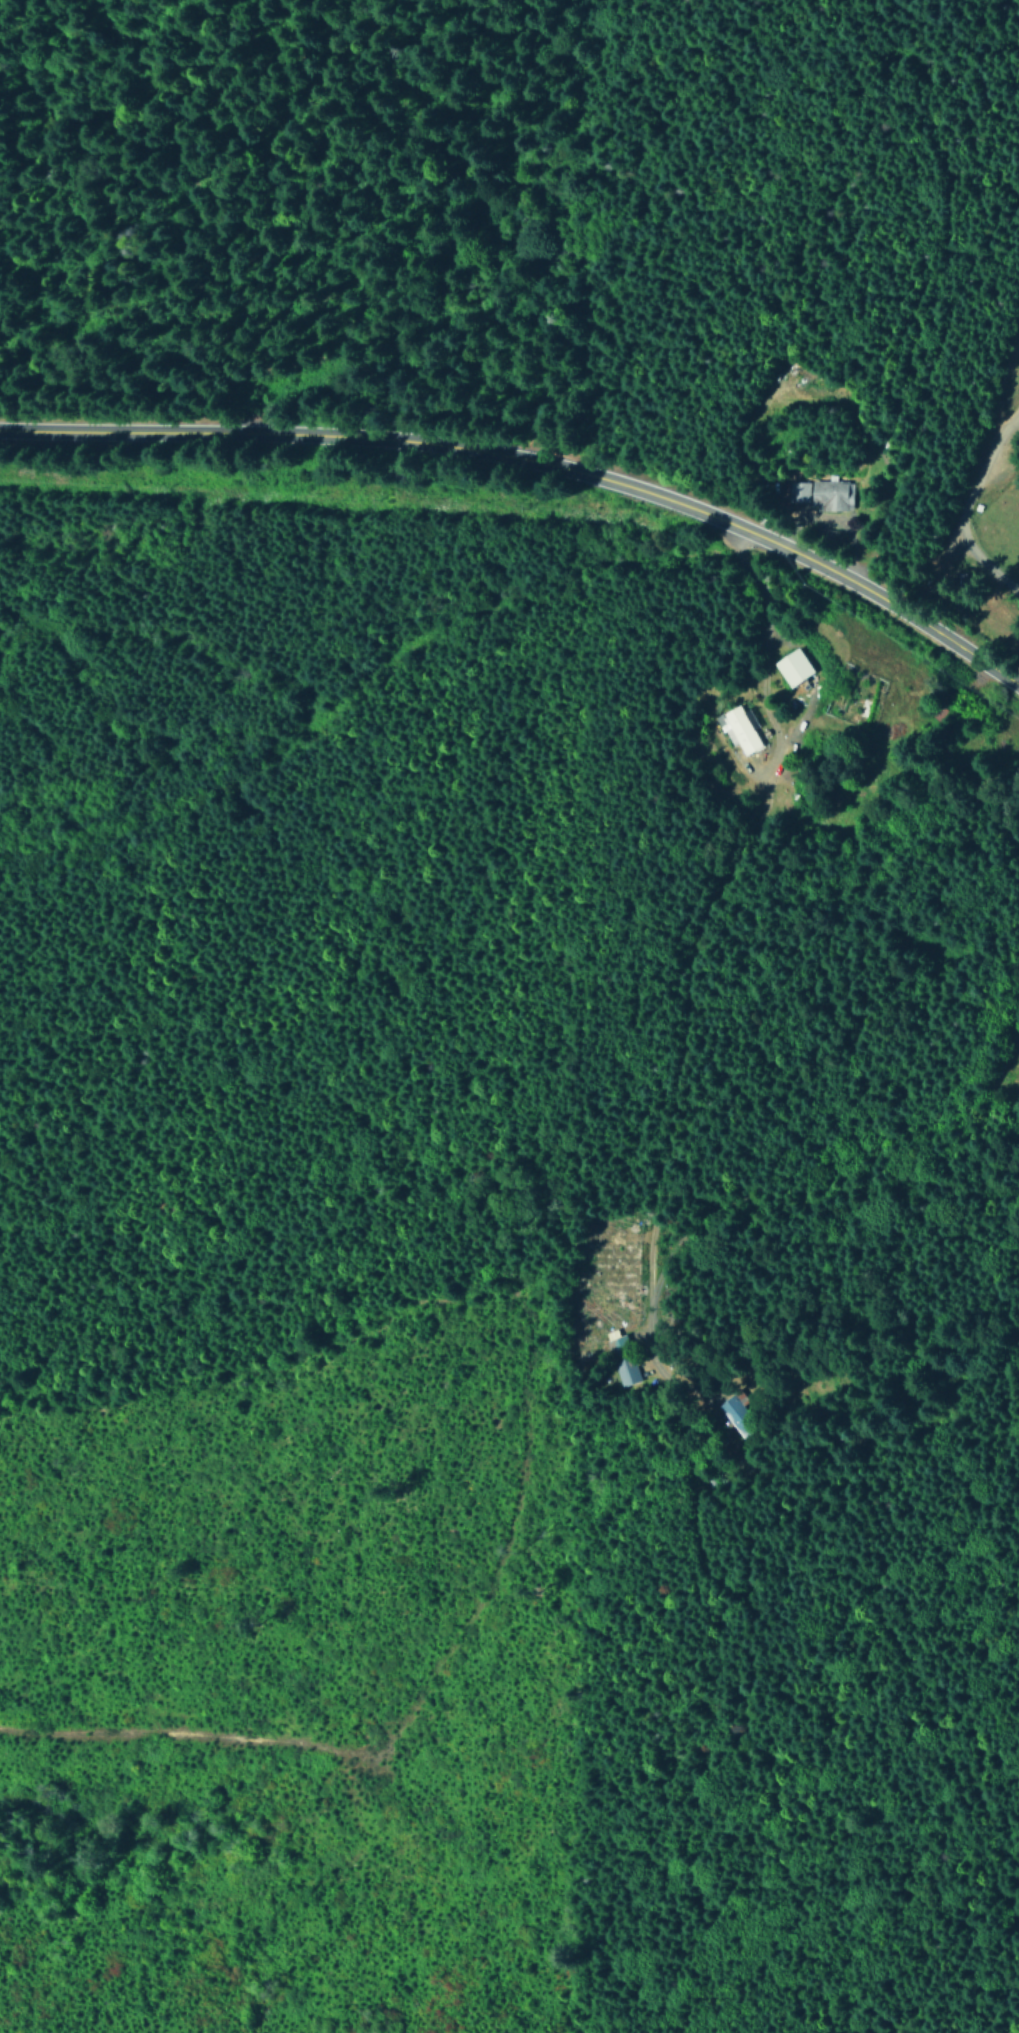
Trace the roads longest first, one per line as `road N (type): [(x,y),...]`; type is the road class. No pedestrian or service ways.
road 1 (tertiary): [(1018,694),(753,535),(515,454),(316,437),(0,432)]

